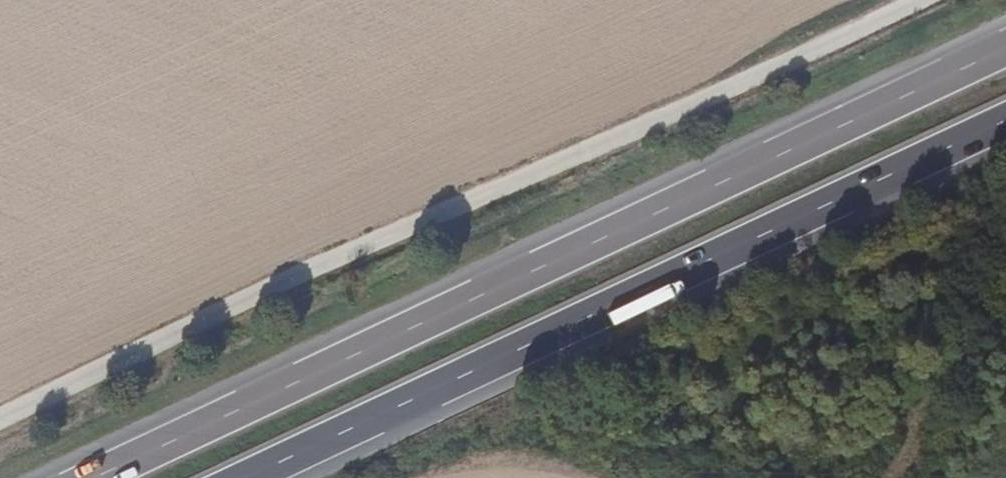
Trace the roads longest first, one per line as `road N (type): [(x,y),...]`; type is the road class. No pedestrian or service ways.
road 1 (track): [(0,432),(829,61),(941,0)]
road 2 (trunk): [(1005,54),(94,477)]
road 3 (trunk): [(233,477),(1005,115)]

